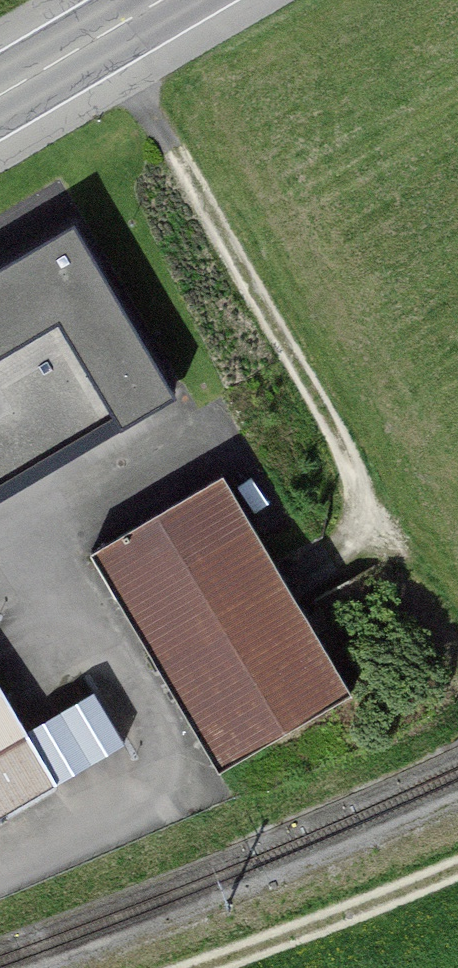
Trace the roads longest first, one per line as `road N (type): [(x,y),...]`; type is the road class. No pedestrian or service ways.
road 1 (track): [(100,38),(354,472),(364,514),(357,534),(299,573)]
road 2 (track): [(176,967),(457,868)]
road 3 (primary): [(165,0),(0,95)]

